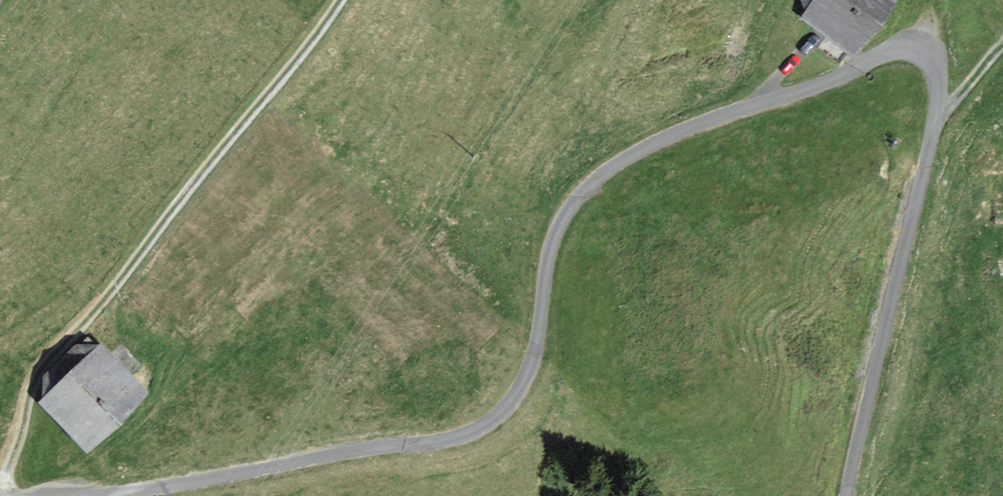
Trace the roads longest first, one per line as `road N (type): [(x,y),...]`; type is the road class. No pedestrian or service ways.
road 1 (unclassified): [(119,495),(473,433),(508,406),(533,361),(551,244),(589,187),(675,135),(910,48),(935,67),(931,147),(846,495)]
road 2 (track): [(3,495),(41,367),(99,306),(342,0)]

